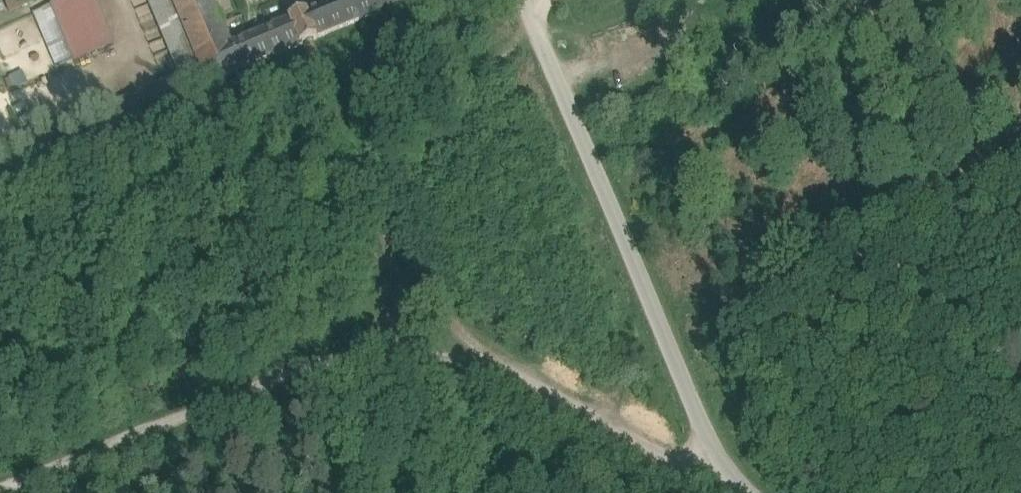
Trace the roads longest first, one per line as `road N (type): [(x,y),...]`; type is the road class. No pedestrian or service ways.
road 1 (track): [(6,492),(310,367),(386,354),(487,364),(725,492)]
road 2 (track): [(524,0),(729,492)]
road 3 (track): [(542,44),(343,120),(411,293)]
road 4 (track): [(487,364),(411,293),(386,354)]
road 5 (track): [(343,120),(291,0)]

